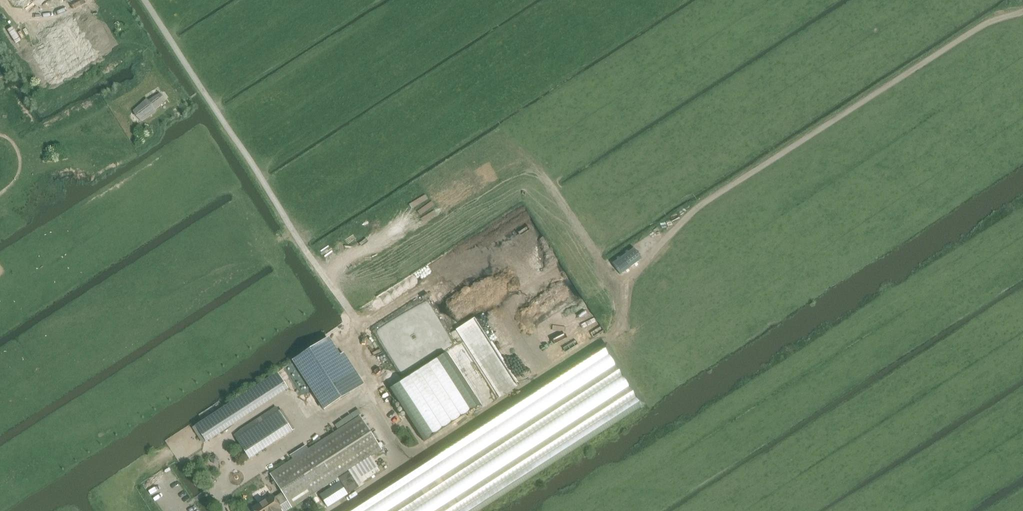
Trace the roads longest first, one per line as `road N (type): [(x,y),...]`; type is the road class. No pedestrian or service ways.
road 1 (track): [(429,447),(624,326),(622,282),(699,206),(987,23),(1022,11)]
road 2 (track): [(622,282),(543,173),(514,147),(492,139),(308,253)]
road 3 (track): [(147,0),(363,336)]

